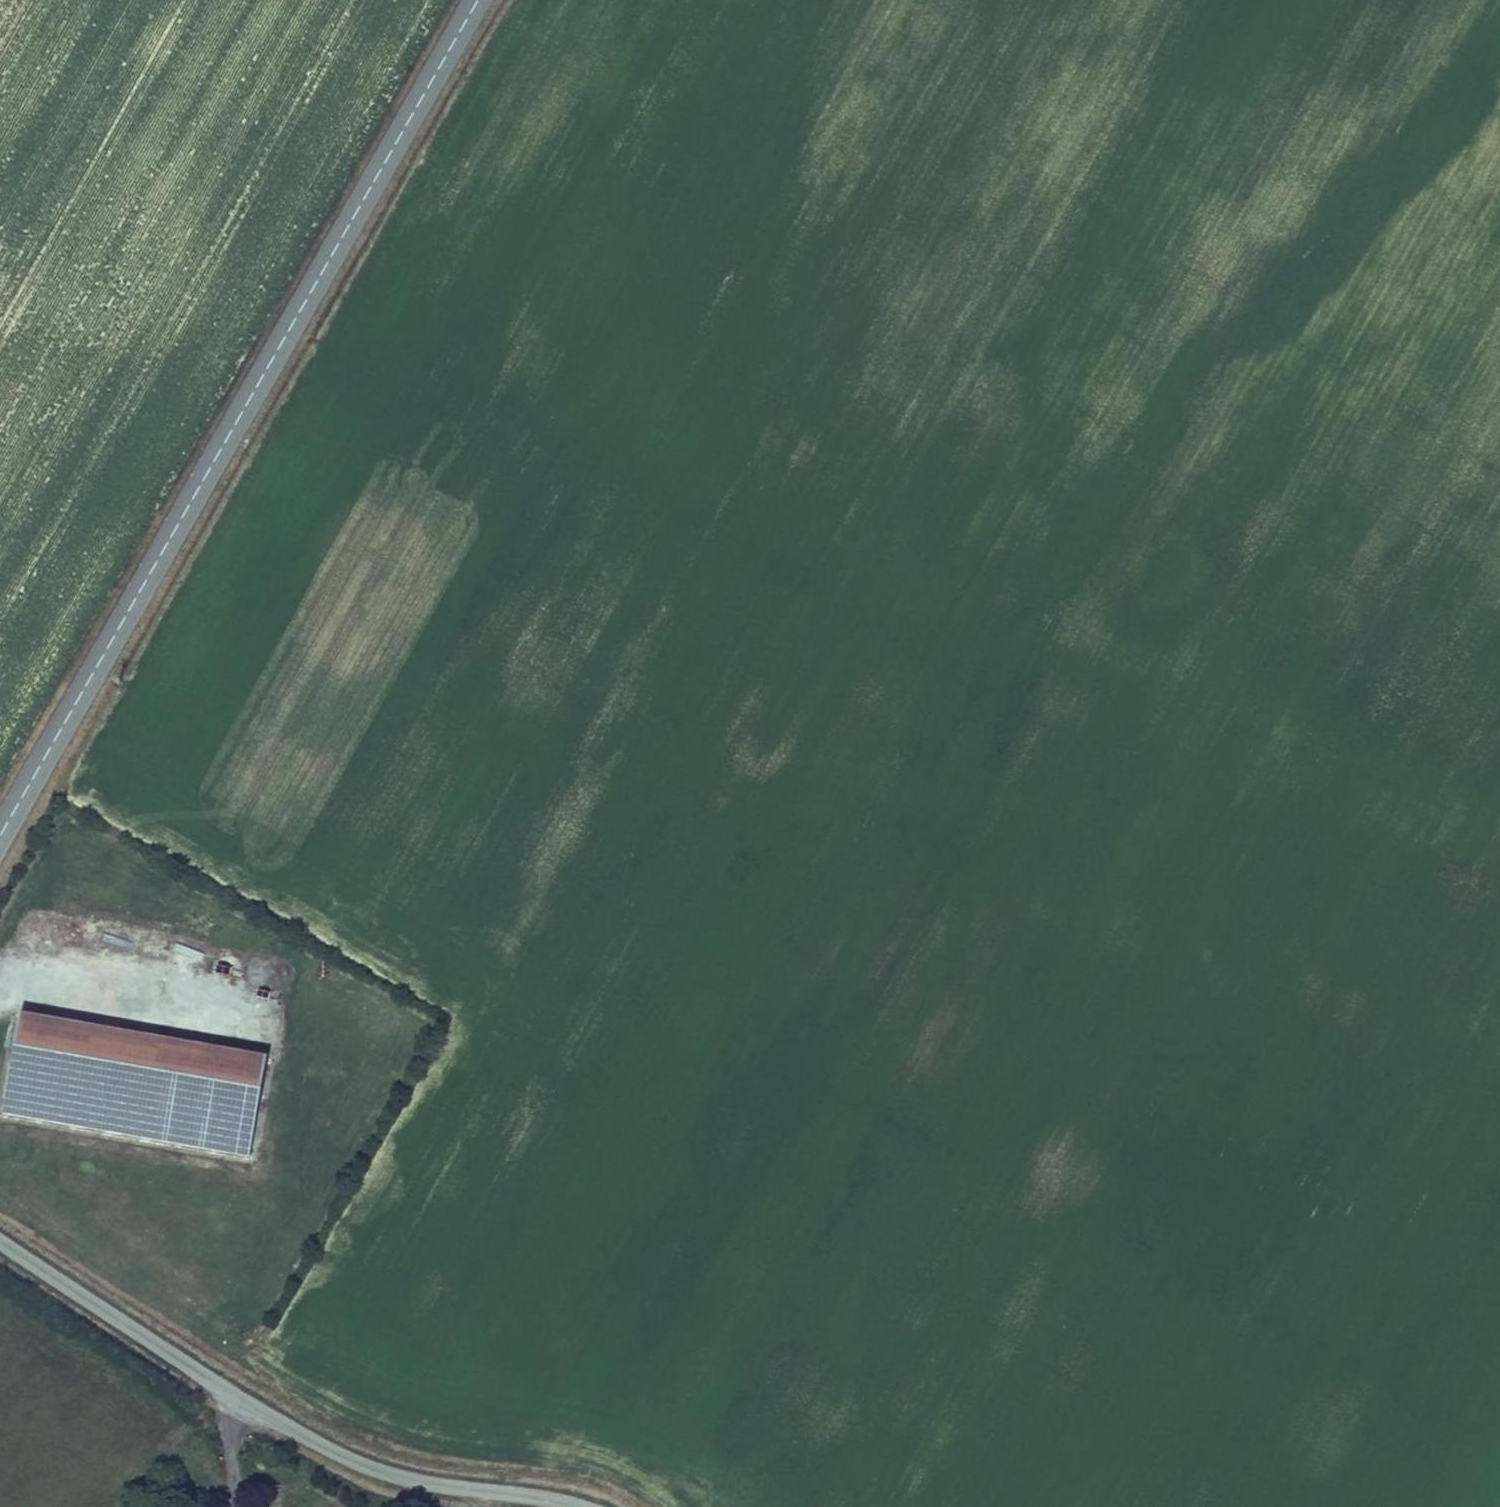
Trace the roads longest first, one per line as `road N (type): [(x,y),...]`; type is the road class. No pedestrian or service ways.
road 1 (tertiary): [(0,834),(477,0)]
road 2 (unclassified): [(0,1241),(222,1389),(332,1449),(427,1481),(578,1506)]

